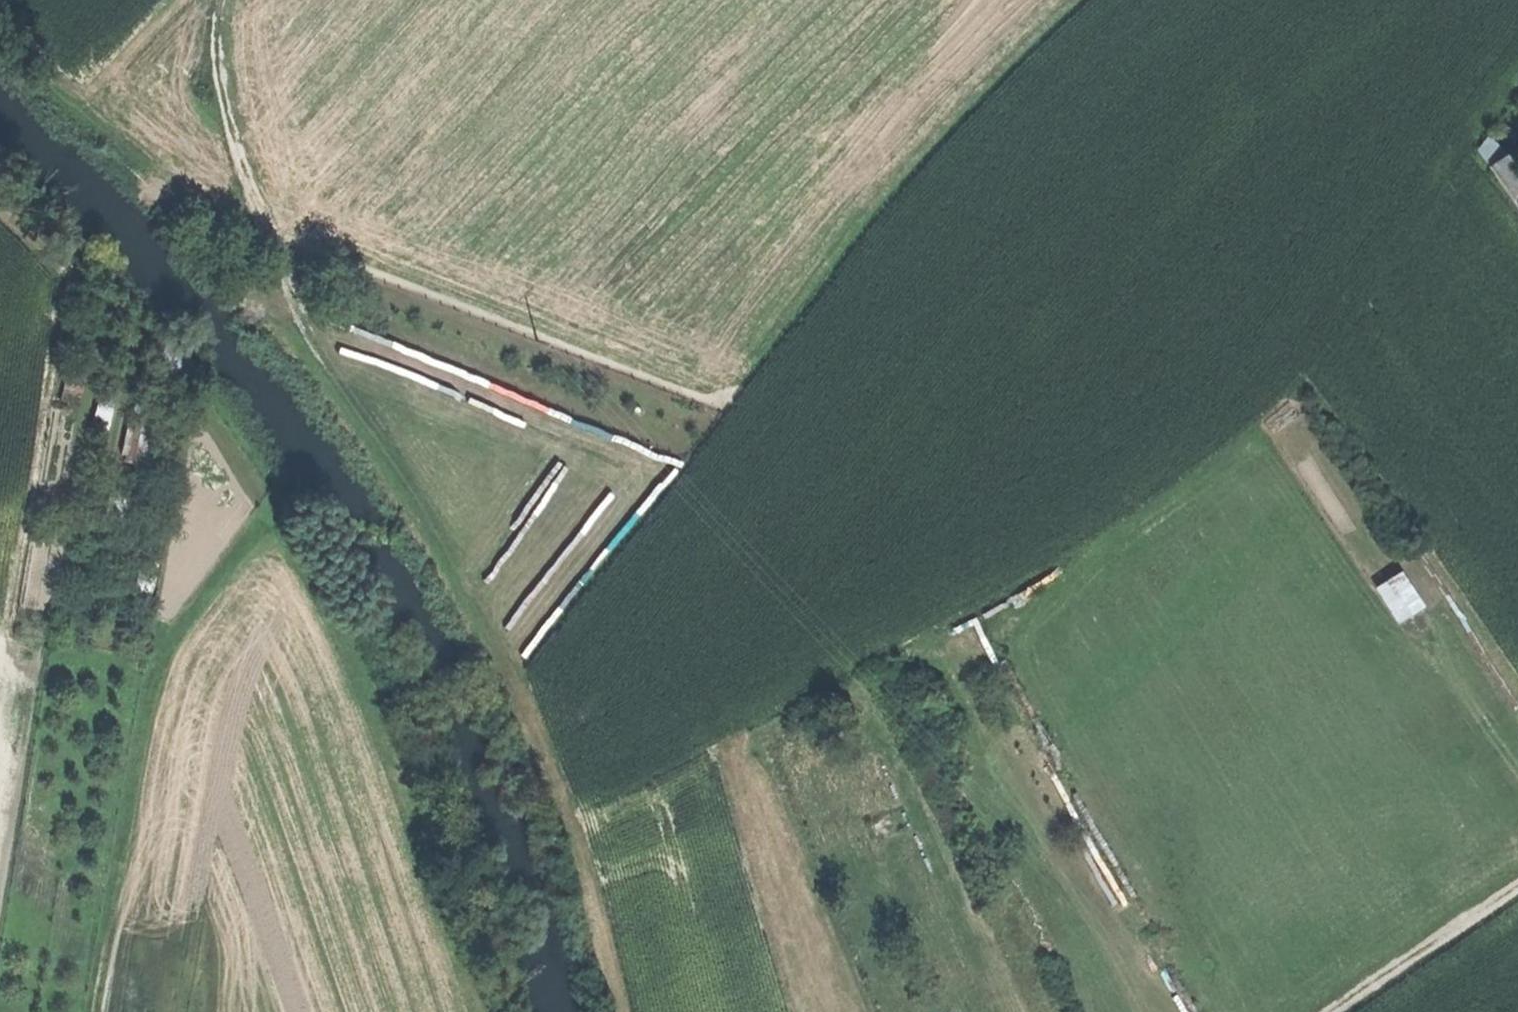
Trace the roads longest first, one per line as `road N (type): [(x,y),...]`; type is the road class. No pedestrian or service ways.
road 1 (track): [(1517,888),(1332,1011)]
road 2 (track): [(259,215),(218,82),(222,0)]

